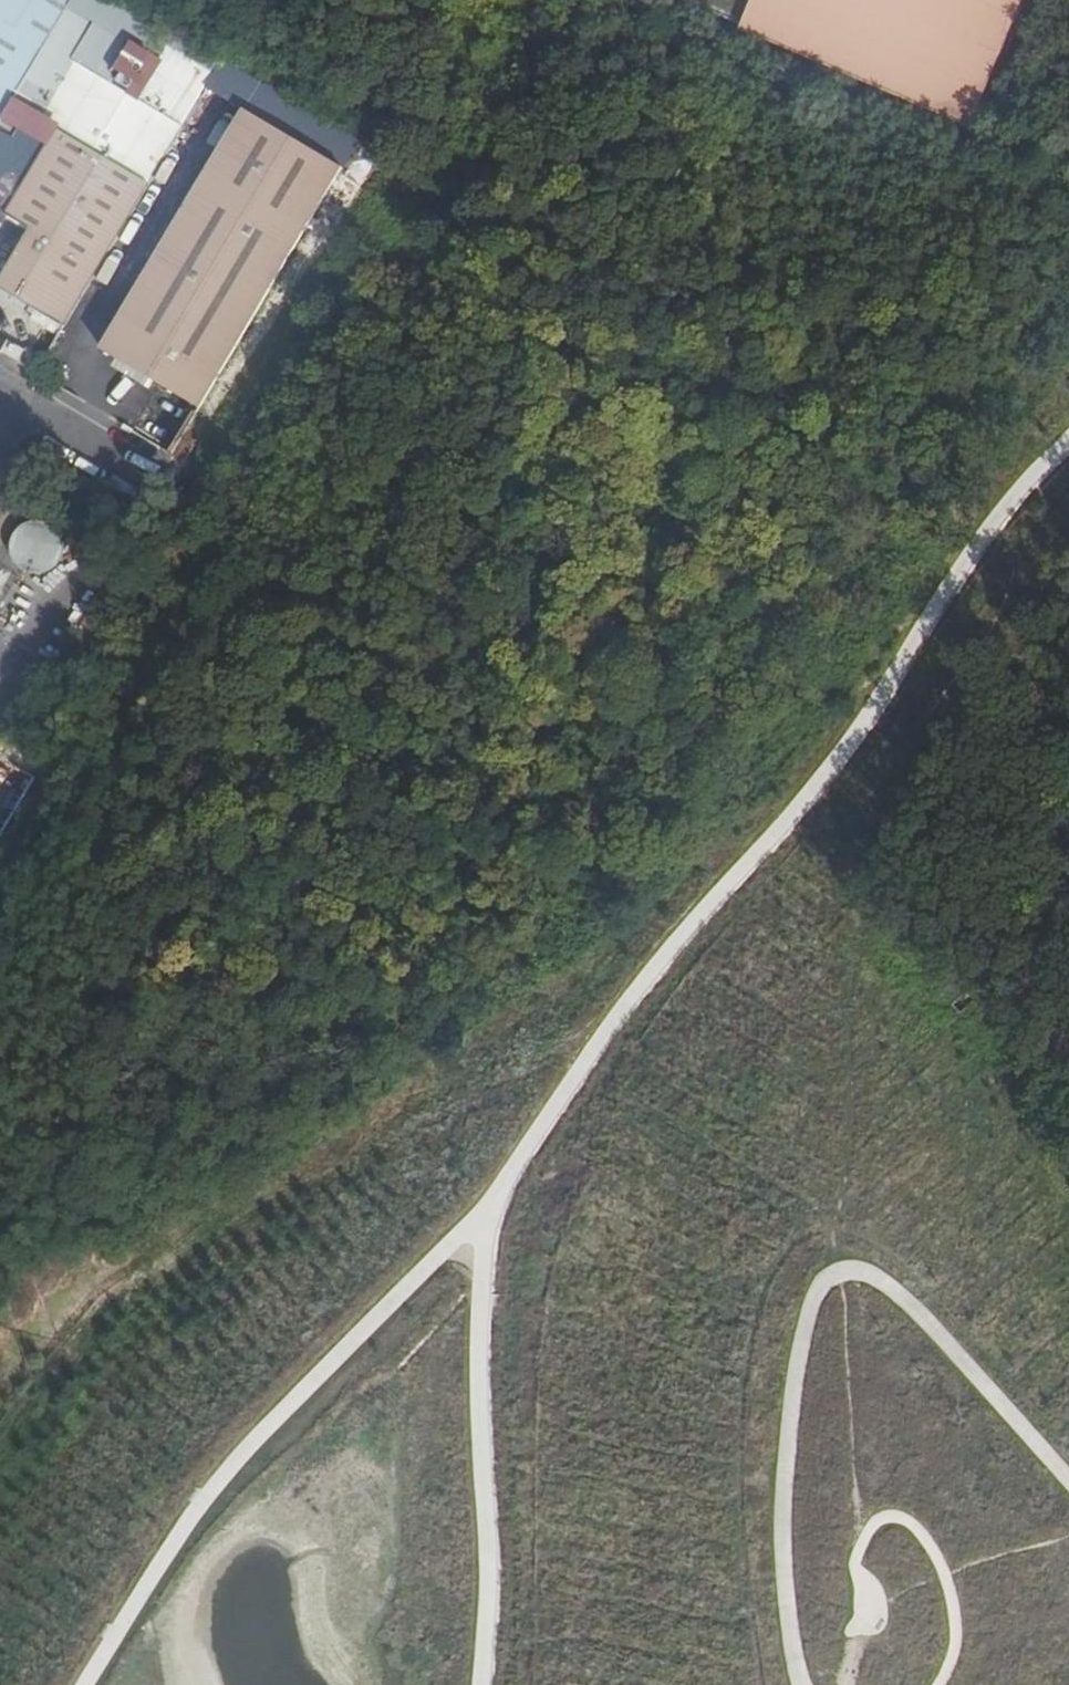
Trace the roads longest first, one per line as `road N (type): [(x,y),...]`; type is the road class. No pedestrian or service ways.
road 1 (track): [(87,1684),(177,1538),(260,1433),(482,1213)]
road 2 (unclassified): [(139,469),(0,387)]

